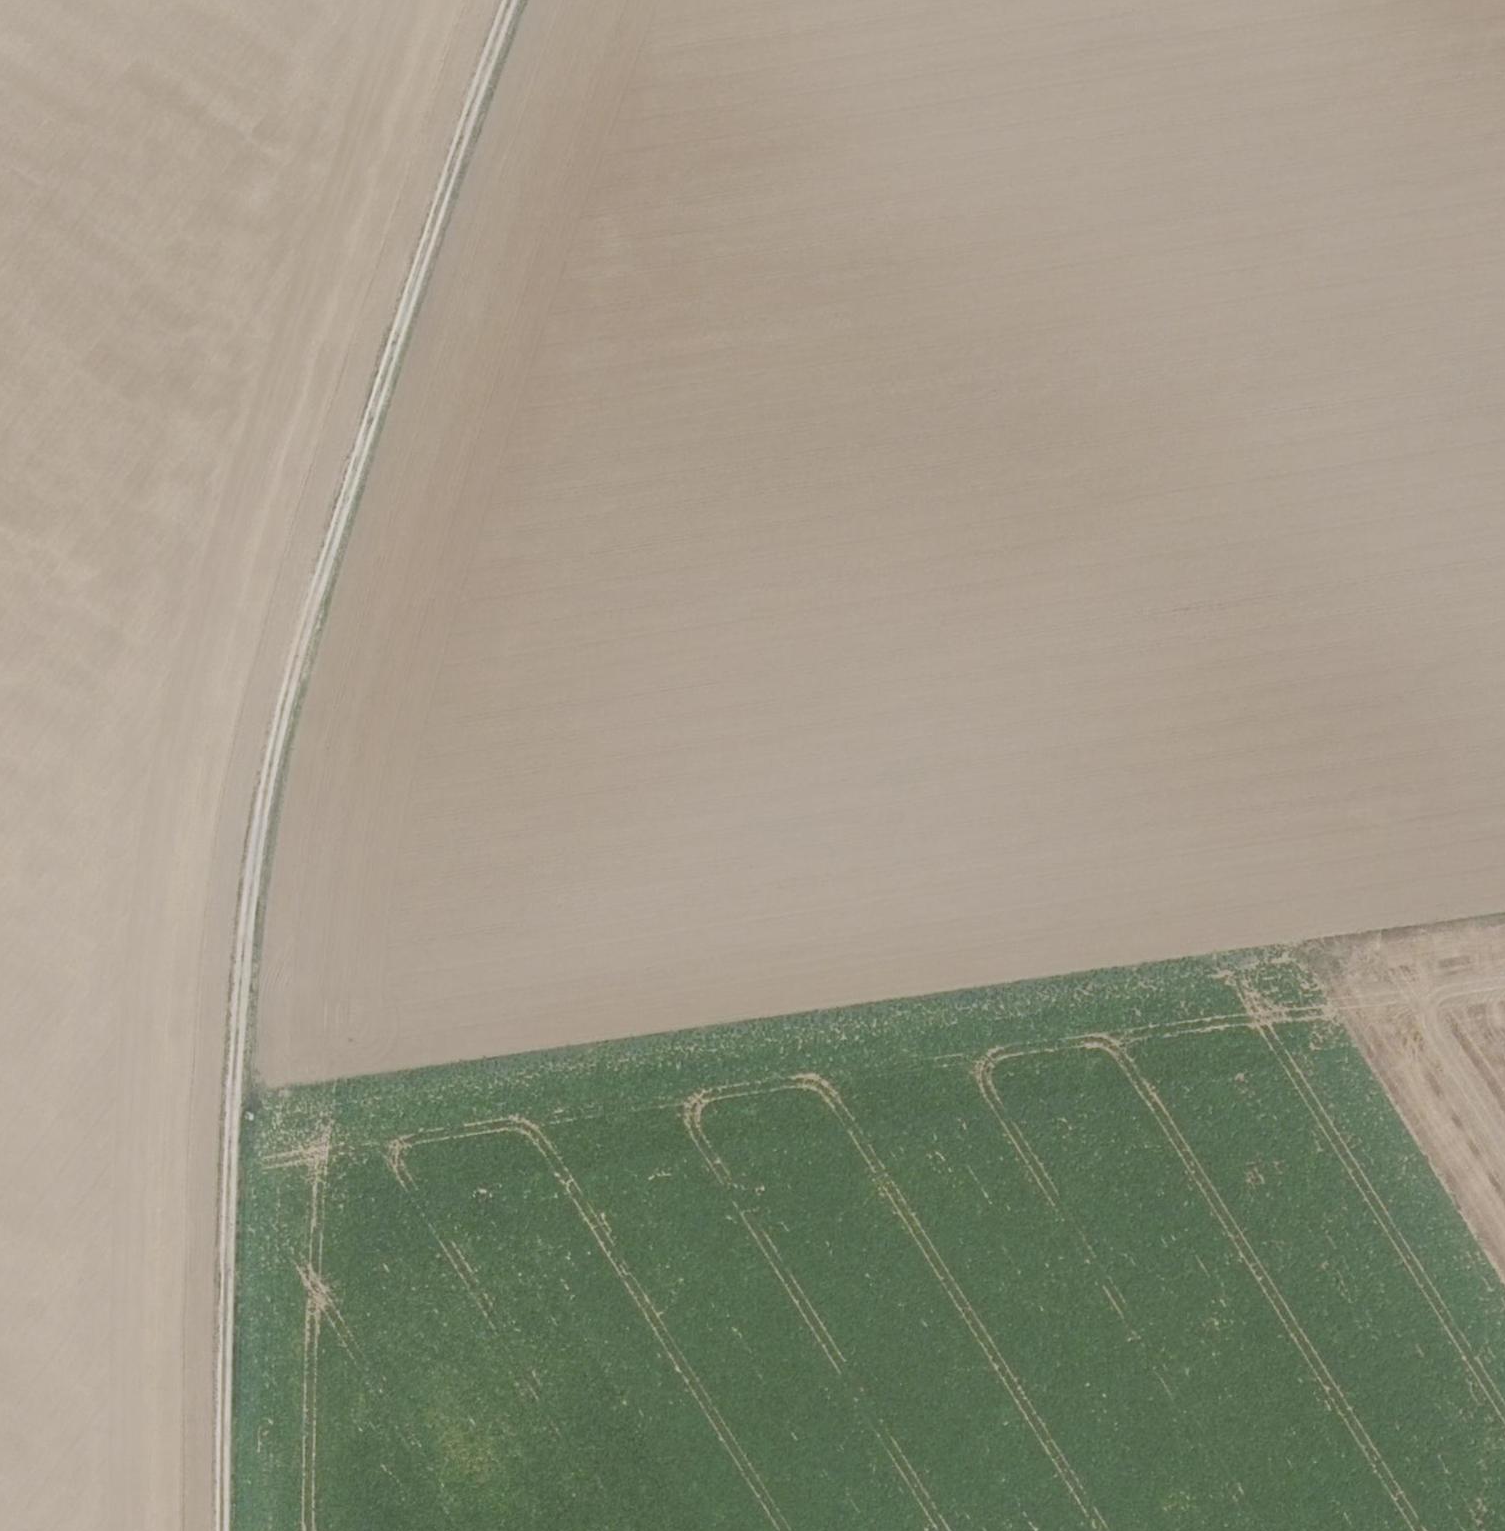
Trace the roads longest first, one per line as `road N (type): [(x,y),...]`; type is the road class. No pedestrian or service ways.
road 1 (track): [(227,1530),(234,1124),(273,782),(390,398),(525,0)]

